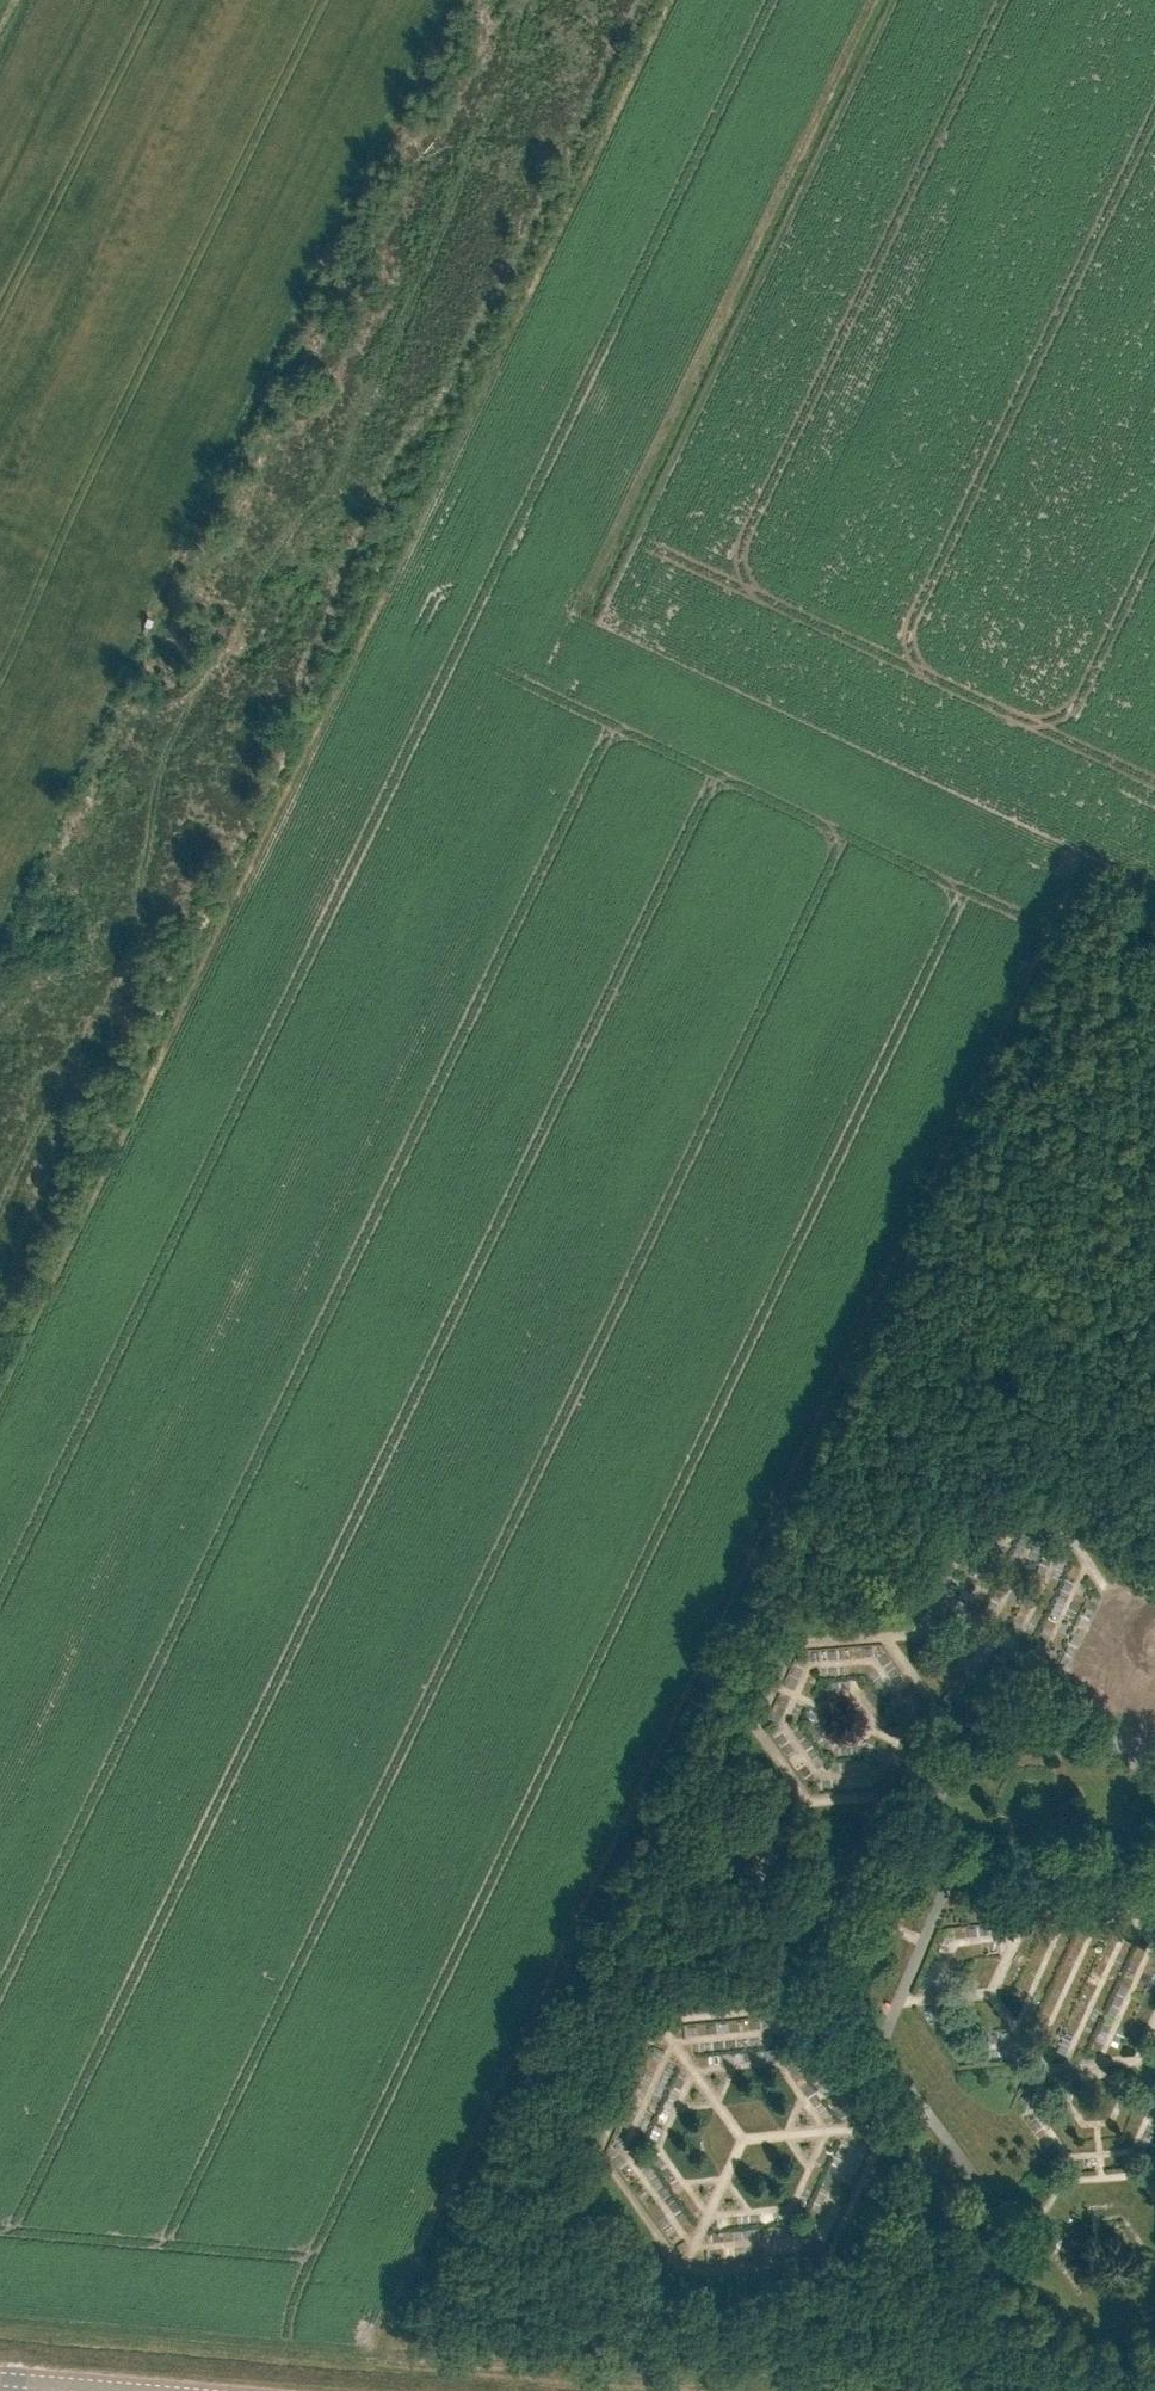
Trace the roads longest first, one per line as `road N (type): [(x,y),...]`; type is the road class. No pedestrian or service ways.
road 1 (unclassified): [(152,2390),(0,2378)]

